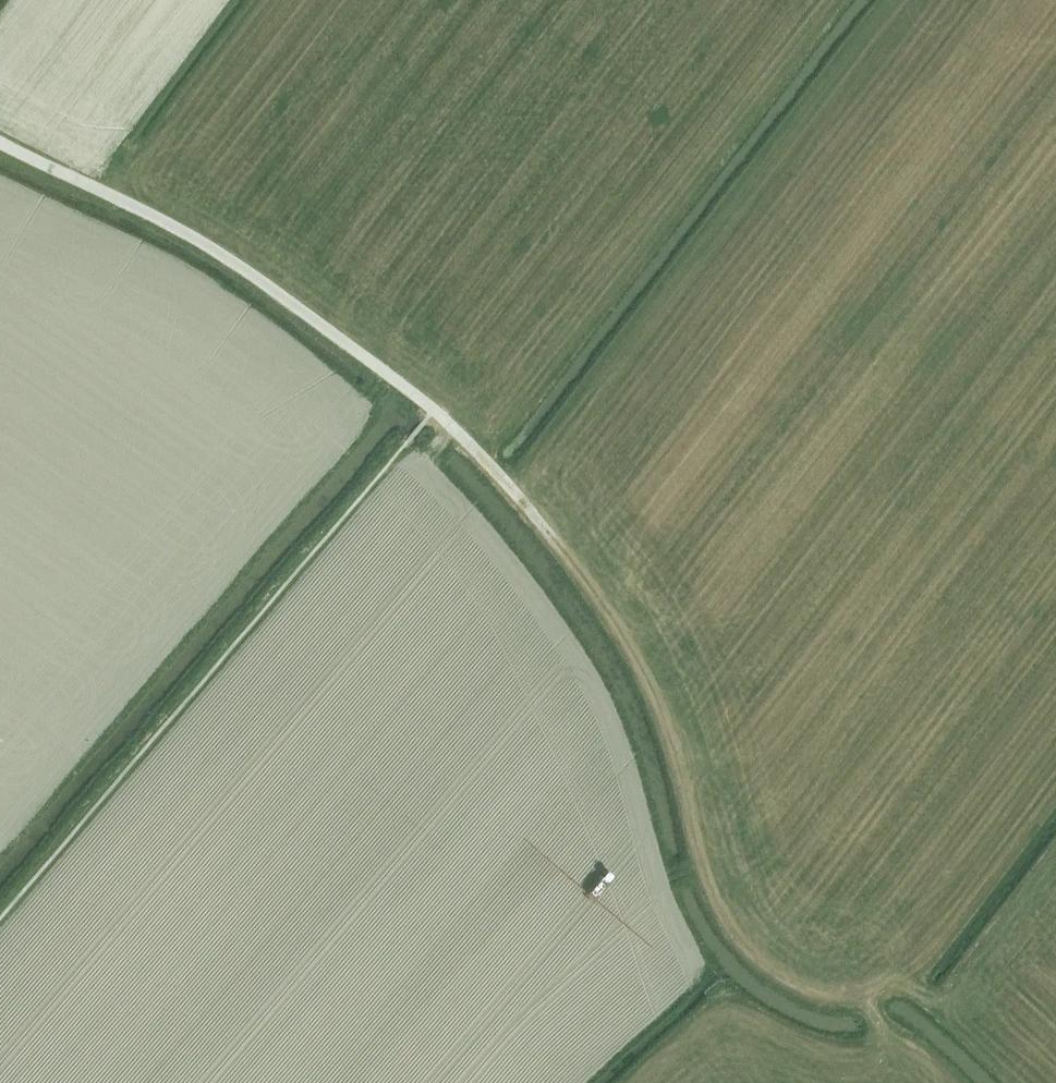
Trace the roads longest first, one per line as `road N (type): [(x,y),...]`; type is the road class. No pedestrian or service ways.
road 1 (track): [(528,510),(643,671),(709,889),(740,938),(779,970),(860,999),(882,1029)]
road 2 (unclassified): [(528,510),(435,409),(216,255),(0,145)]

